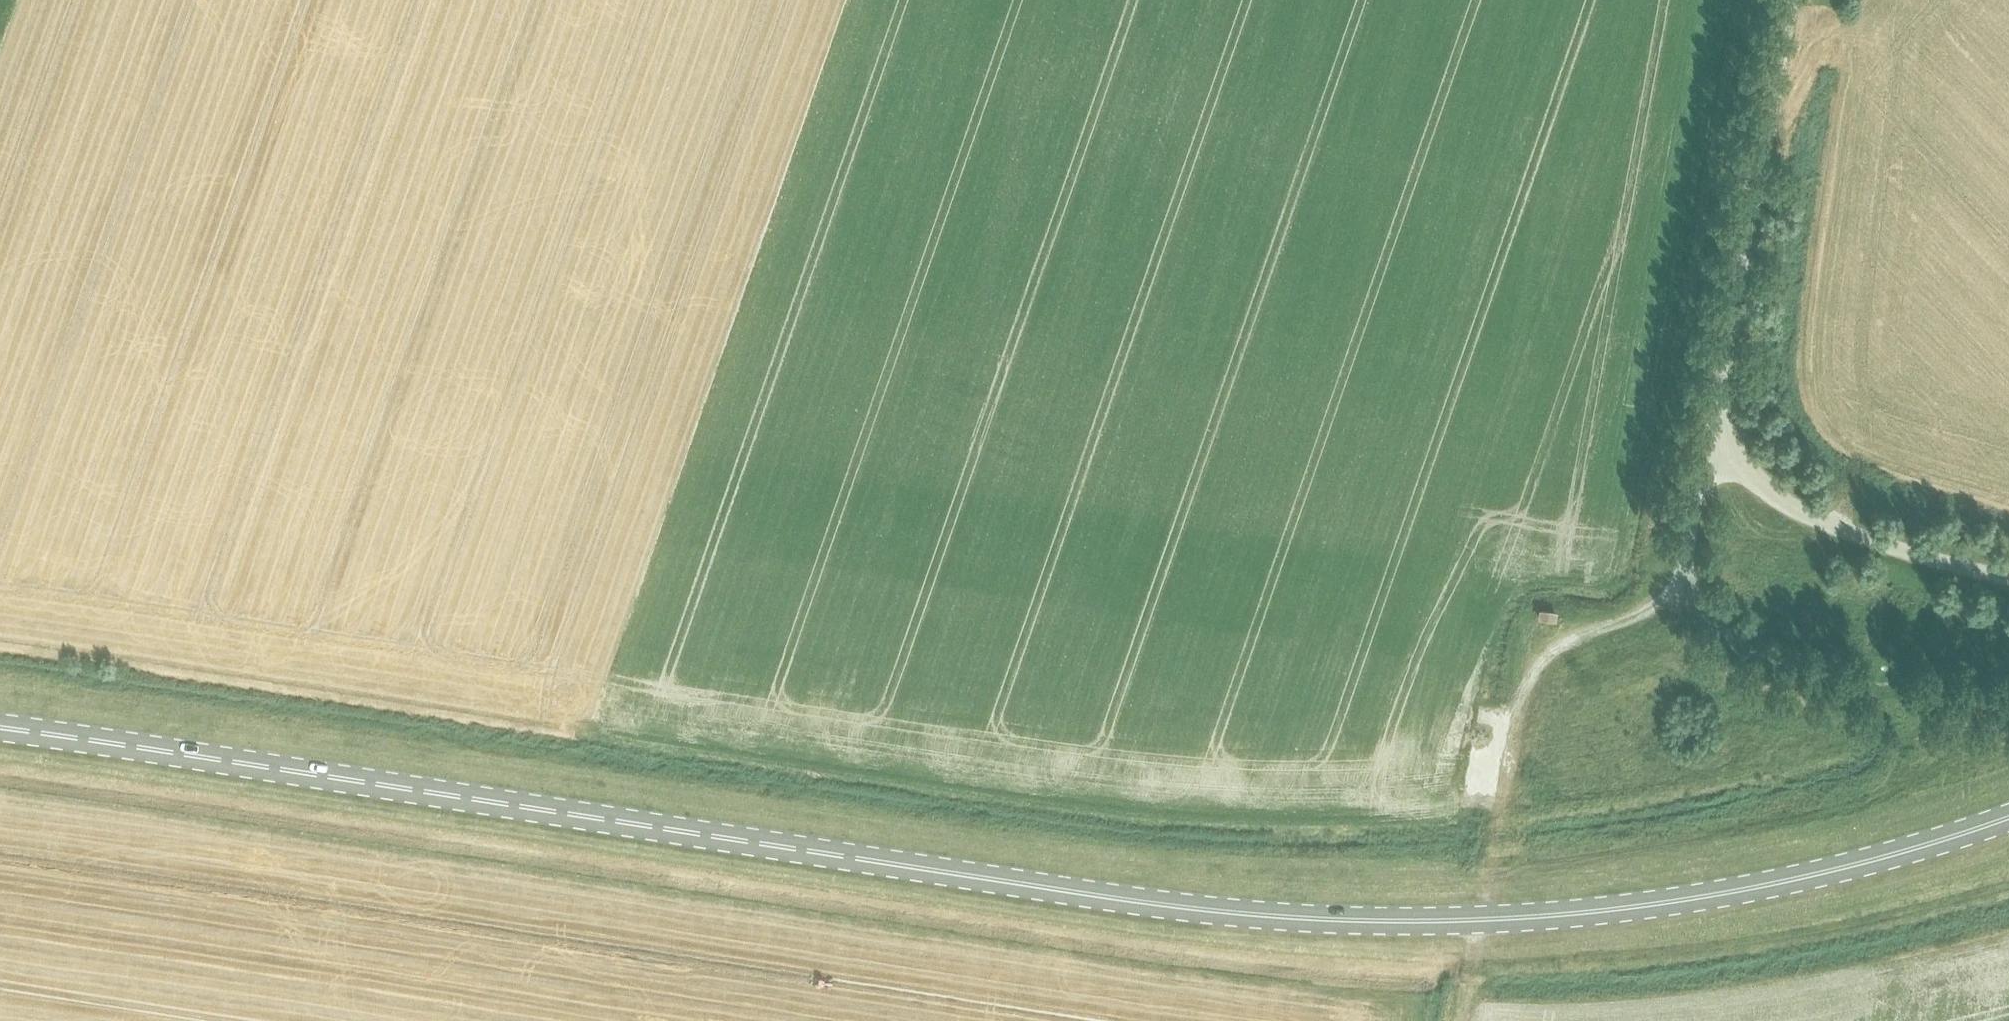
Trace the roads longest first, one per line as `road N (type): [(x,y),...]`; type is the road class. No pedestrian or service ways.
road 1 (secondary): [(2008,818),(1745,894),(1555,919),(1317,923),(1153,906),(0,729)]
road 2 (unclassified): [(2008,578),(1803,514),(1727,447),(1722,397),(1790,0)]
road 3 (track): [(1727,447),(1696,501),(1680,588),(1650,614),(1583,638),(1536,667),(1491,807)]
road 4 (track): [(1680,588),(1696,615),(1743,656),(1777,672),(1851,687)]

